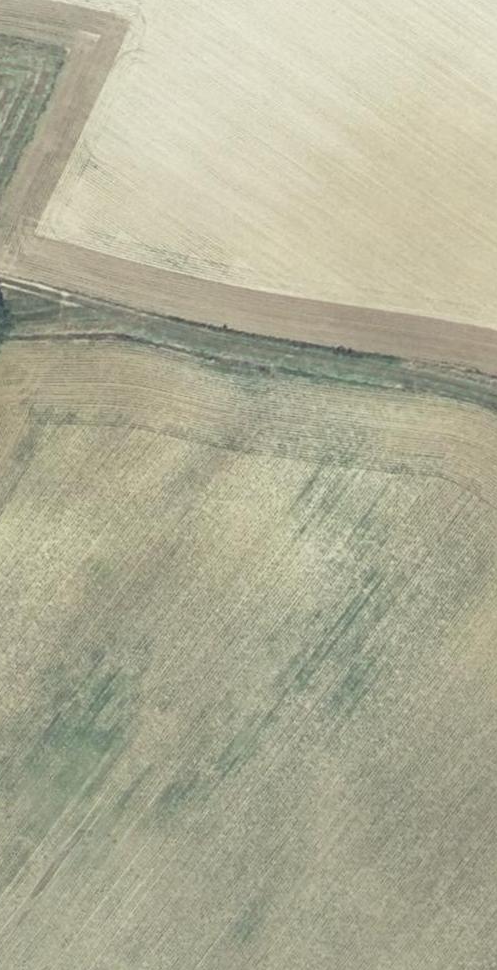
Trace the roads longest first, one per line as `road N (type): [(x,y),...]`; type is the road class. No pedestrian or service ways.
road 1 (track): [(496,396),(214,339),(0,277)]

